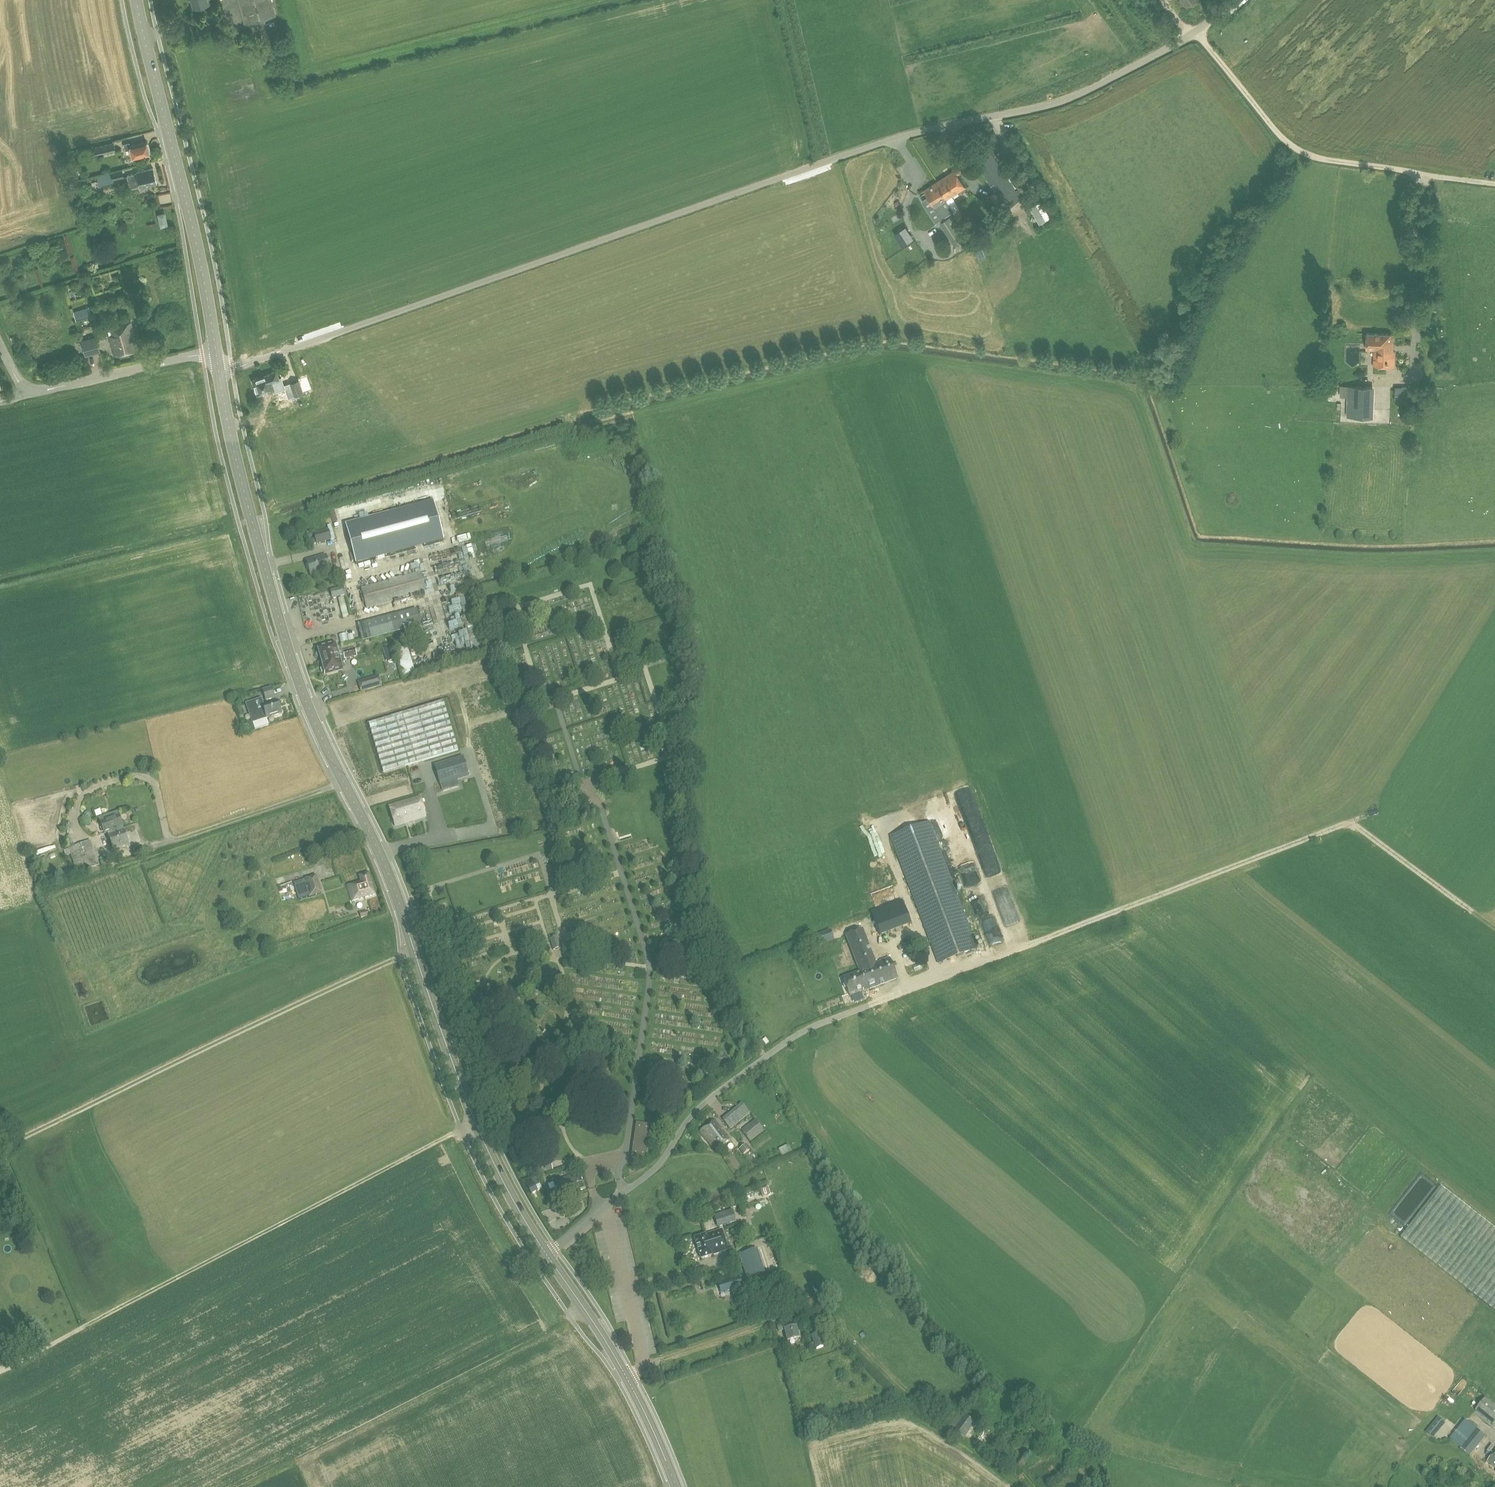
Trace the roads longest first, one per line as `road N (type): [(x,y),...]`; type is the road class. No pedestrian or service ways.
road 1 (unclassified): [(219,372),(884,143),(1057,102),(1179,41),(1235,0)]
road 2 (secondary): [(546,1254),(476,1123),(390,872),(311,719),(245,500),(219,372)]
road 3 (track): [(905,991),(1347,822),(1470,912)]
road 4 (track): [(414,951),(0,1147)]
road 5 (unclassified): [(546,1254),(655,1168),(688,1120),(727,1085),(797,1034),(905,991)]
road 6 (secondary): [(216,352),(136,0)]
road 7 (track): [(1494,184),(1299,152),(1194,32)]
road 8 (secondary): [(675,1486),(625,1372),(546,1254)]
road 9 (unclassified): [(26,395),(216,352)]

